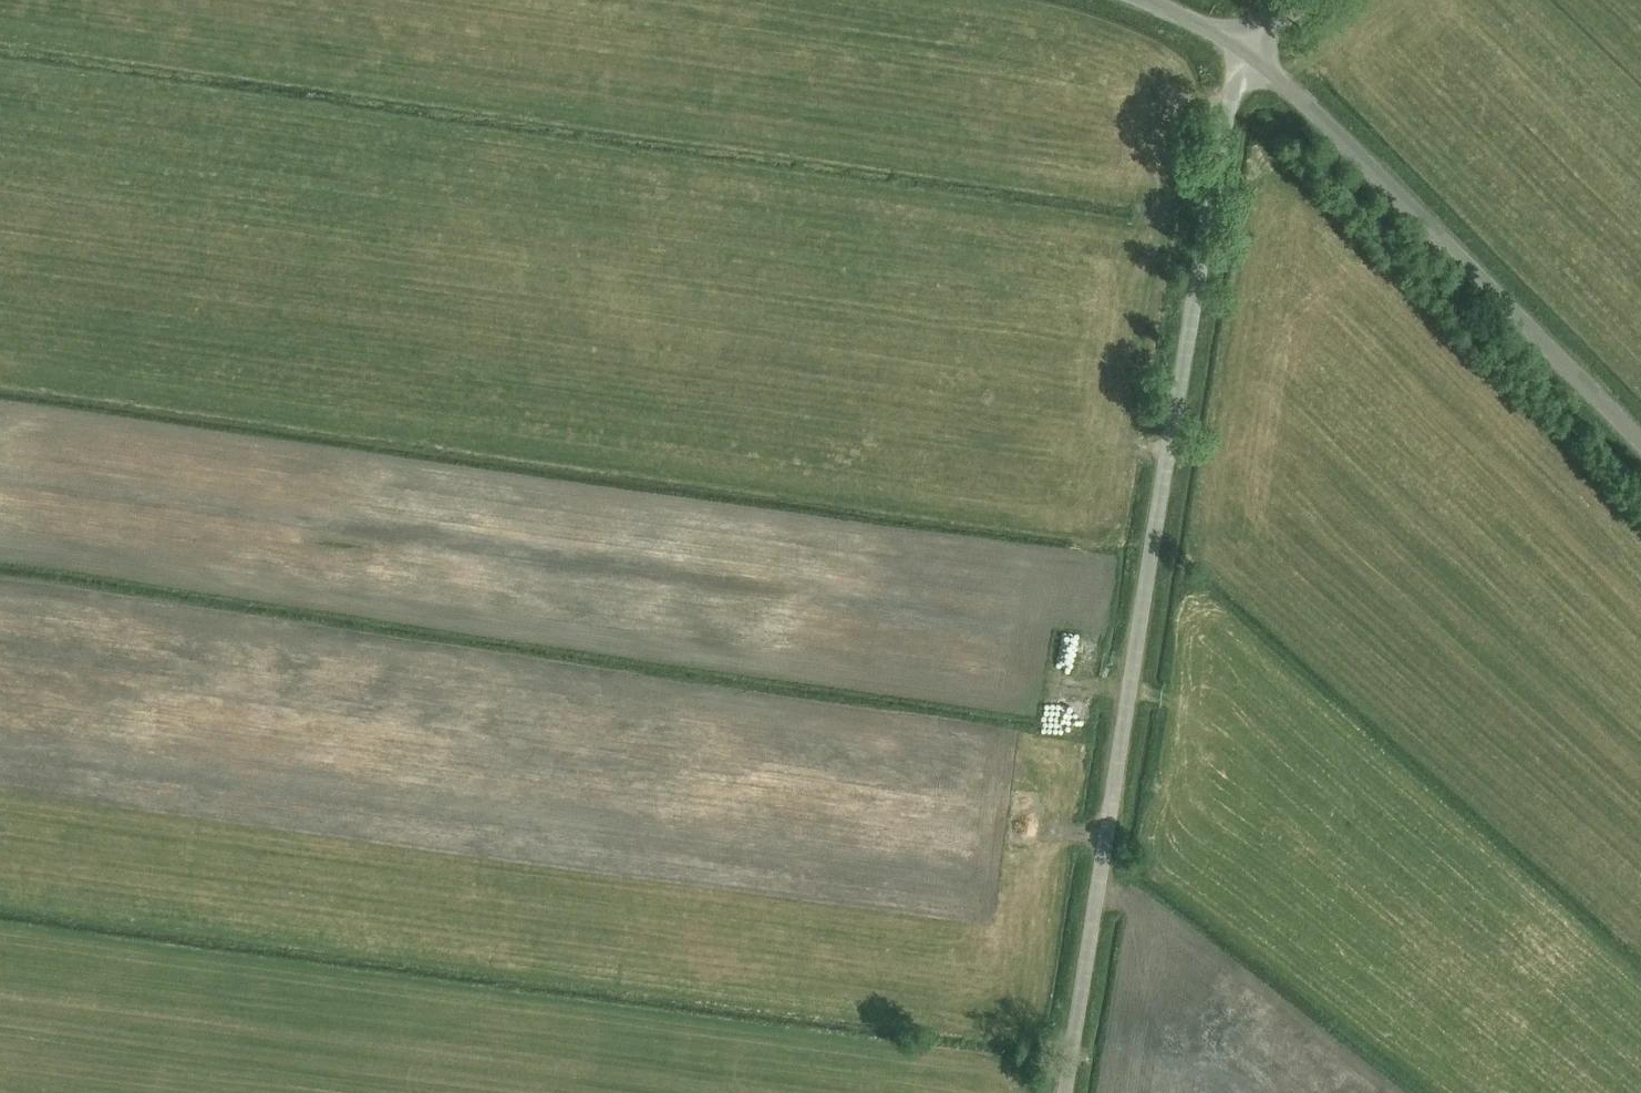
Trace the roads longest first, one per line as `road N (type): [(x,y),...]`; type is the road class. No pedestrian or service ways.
road 1 (unclassified): [(1243,49),(1194,299),(1067,1092)]
road 2 (unclassified): [(1640,439),(1267,67)]

